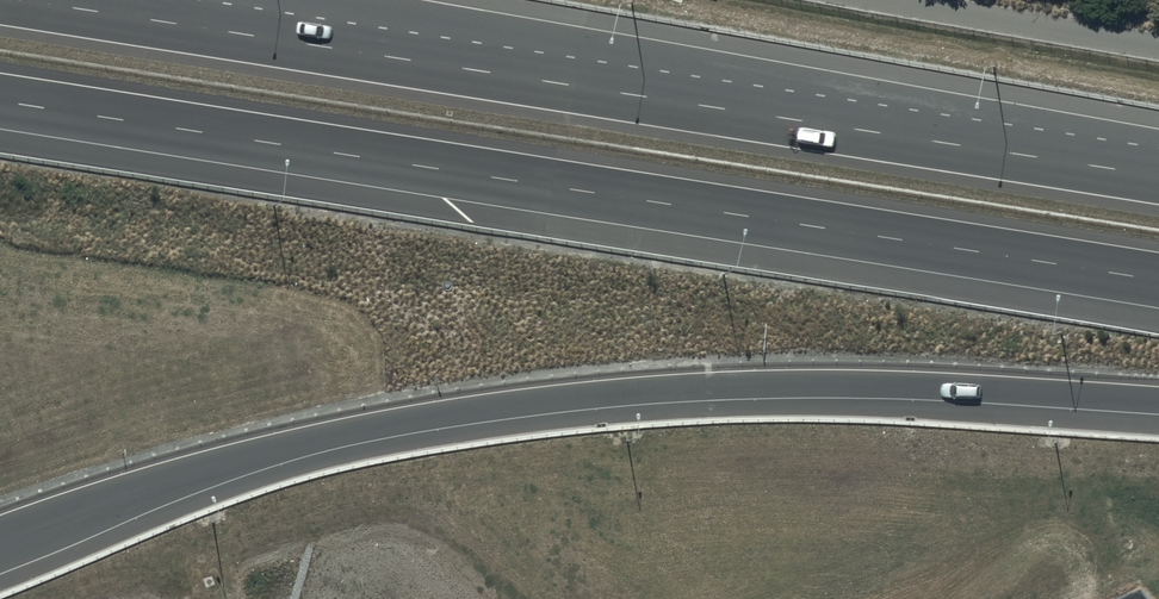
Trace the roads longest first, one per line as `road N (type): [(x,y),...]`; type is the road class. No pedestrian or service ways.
road 1 (motorway): [(1158,400),(906,384),(579,395),(330,434),(224,462),(0,542)]
road 2 (motorway): [(1158,280),(0,100)]
road 3 (motorway): [(26,0),(1158,175)]
road 4 (motorway): [(310,0),(1158,172)]

